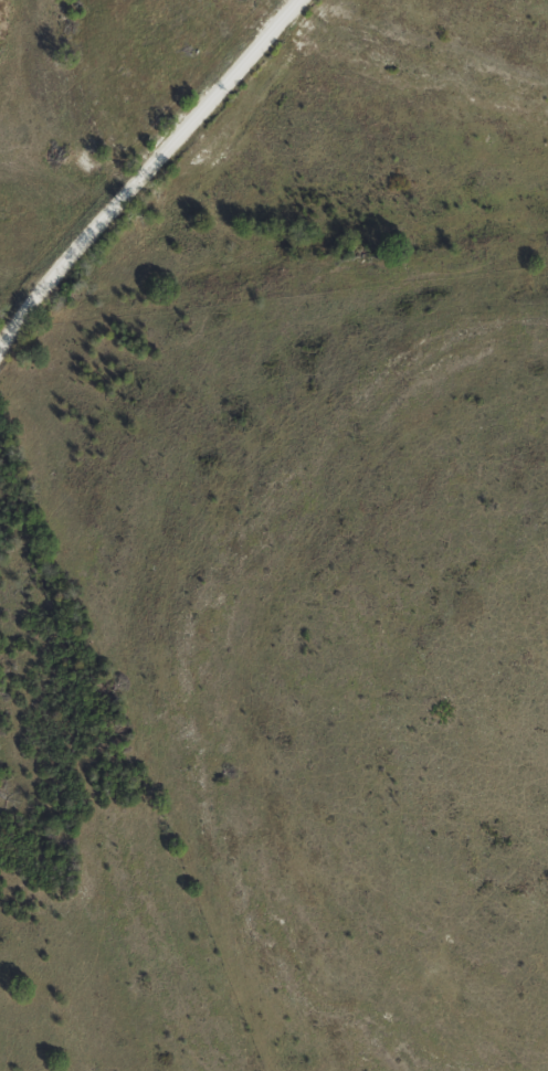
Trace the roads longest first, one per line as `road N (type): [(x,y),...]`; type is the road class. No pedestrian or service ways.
road 1 (residential): [(0,336),(22,299),(290,0)]

